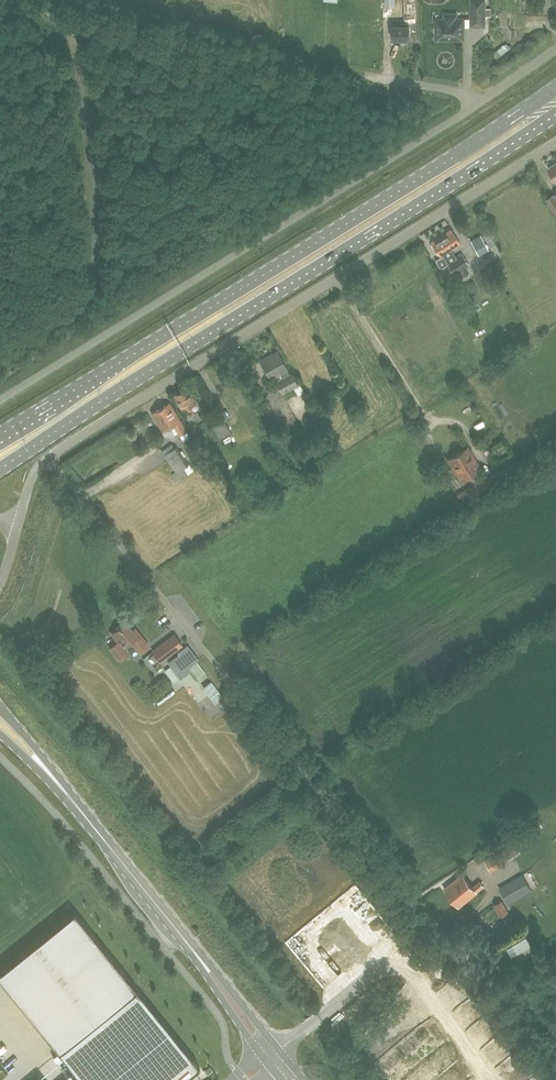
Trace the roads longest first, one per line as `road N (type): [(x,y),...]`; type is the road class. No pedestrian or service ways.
road 1 (primary): [(0,468),(555,115)]
road 2 (primary): [(555,91),(0,434)]
road 3 (residential): [(50,458),(425,926)]
road 4 (unclassified): [(50,458),(555,144)]
road 5 (unclassified): [(0,401),(483,98)]
road 6 (tertiary): [(107,844),(278,1057)]
road 7 (track): [(173,41),(365,76)]
road 8 (track): [(18,0),(91,27),(173,41)]
road 9 (unclassified): [(483,98),(365,76)]

